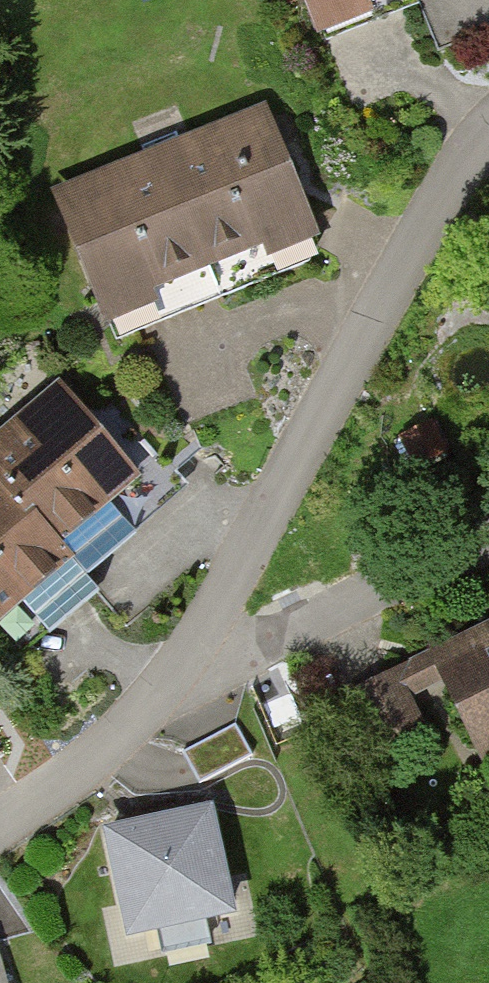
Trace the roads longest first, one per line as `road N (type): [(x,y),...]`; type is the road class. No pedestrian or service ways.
road 1 (residential): [(488,135),(431,221),(201,643),(102,755),(0,825)]

